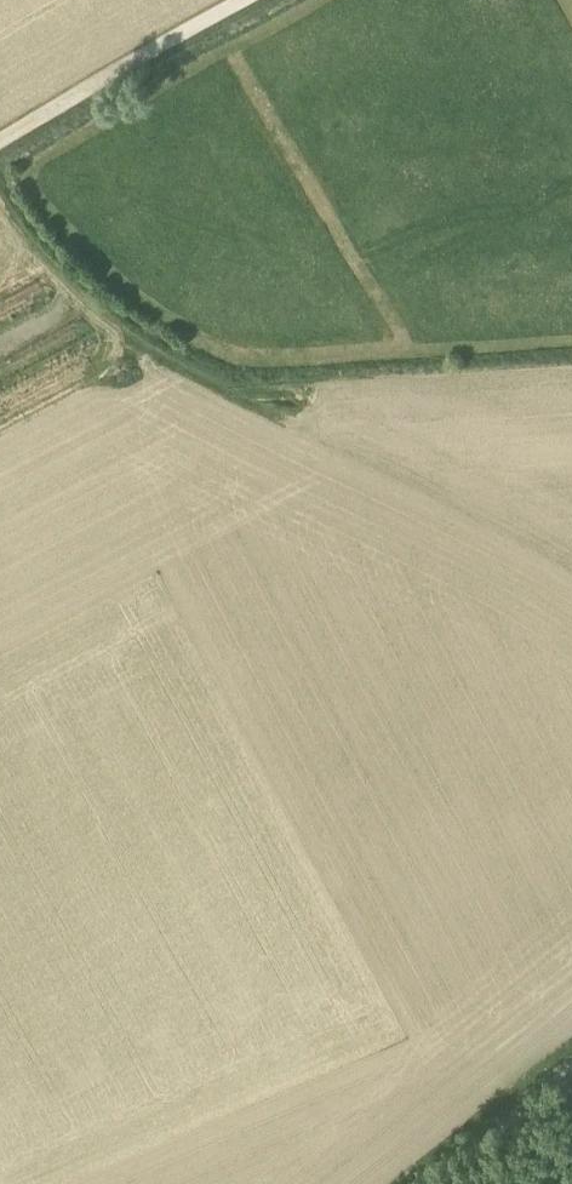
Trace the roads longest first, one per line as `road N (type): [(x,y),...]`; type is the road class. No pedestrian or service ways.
road 1 (track): [(0,145),(266,0)]

